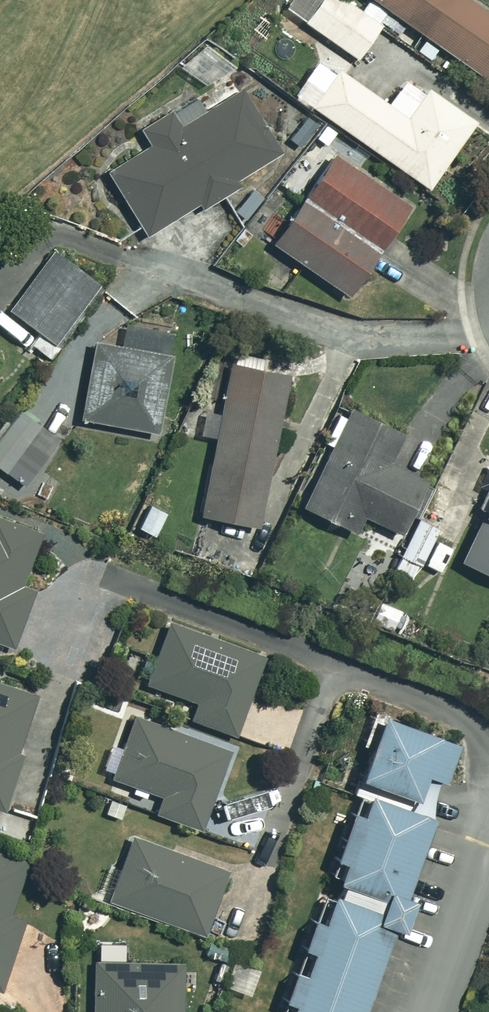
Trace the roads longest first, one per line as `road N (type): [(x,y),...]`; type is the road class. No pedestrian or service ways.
road 1 (residential): [(488,810),(418,1011)]

